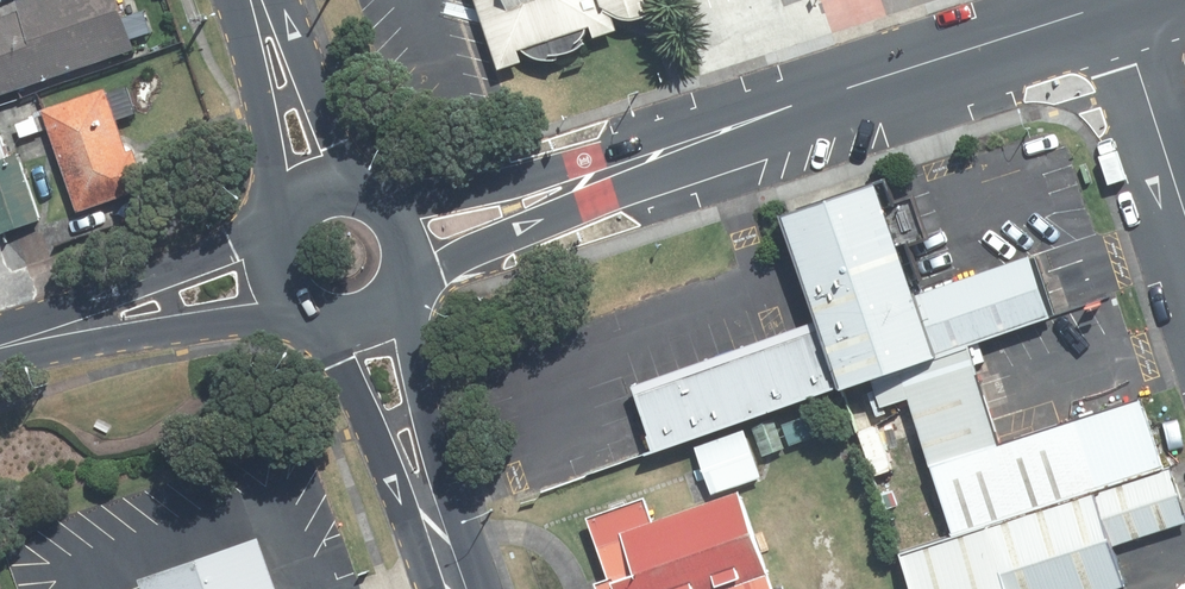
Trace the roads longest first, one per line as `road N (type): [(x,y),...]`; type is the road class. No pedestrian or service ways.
road 1 (tertiary): [(693,136),(1121,1)]
road 2 (tertiary): [(693,136),(403,275)]
road 3 (tertiary): [(377,195),(693,136)]
road 4 (tertiary): [(312,314),(0,345)]
road 5 (tertiary): [(0,341),(278,219)]
road 6 (secondary): [(452,578),(312,314)]
road 7 (secondary): [(392,294),(452,578)]
road 8 (secondary): [(278,219),(239,0)]
road 9 (residential): [(1184,205),(1121,1)]
road 10 (secondary): [(272,0),(356,186)]

